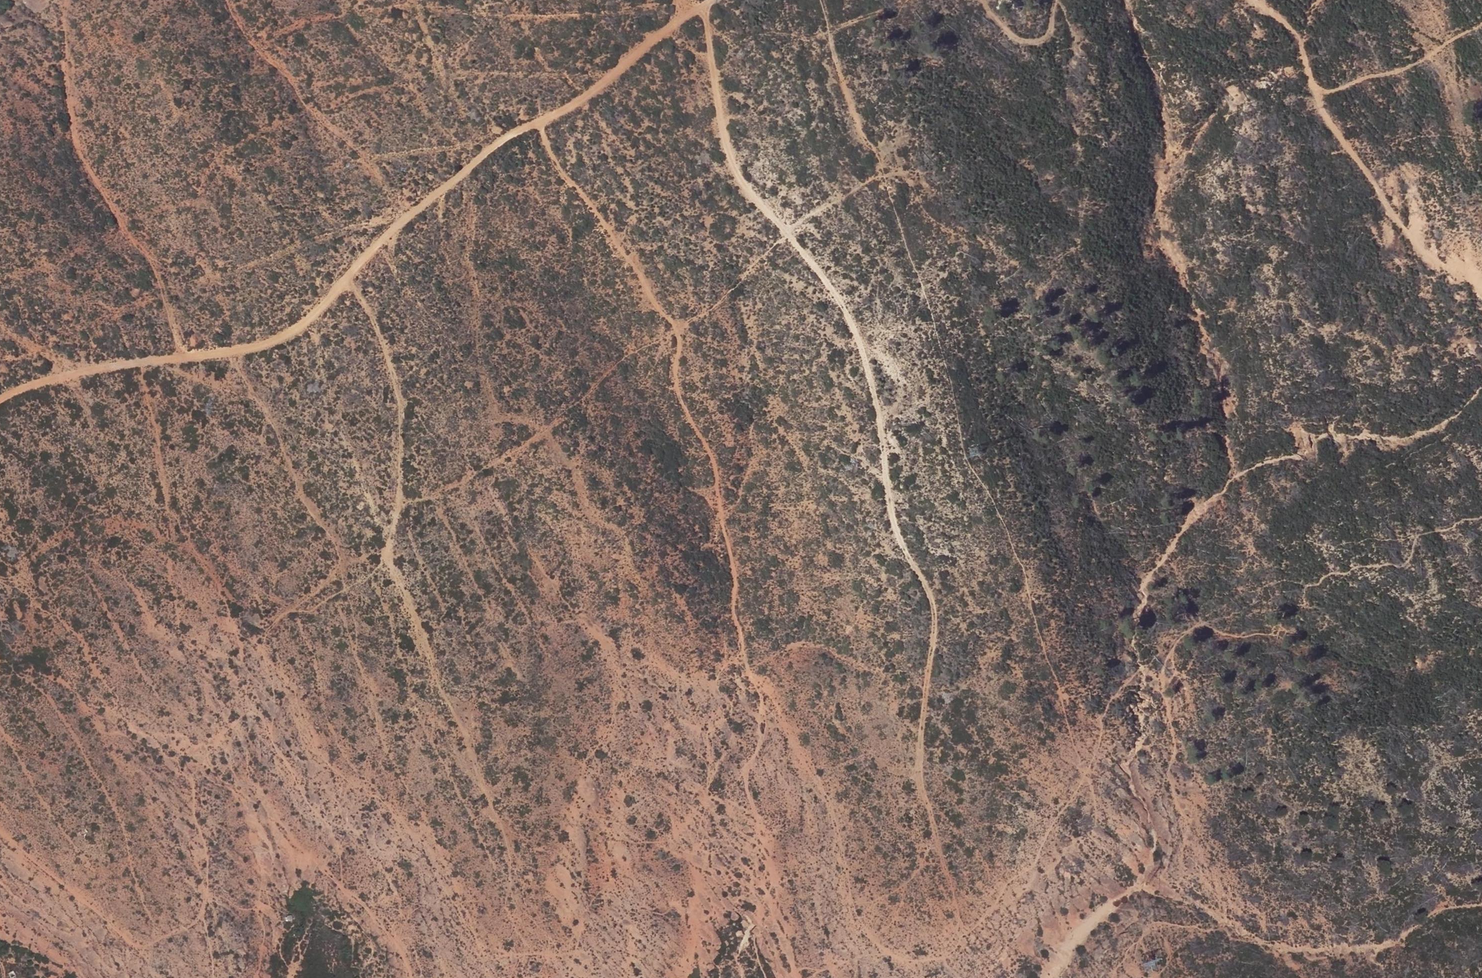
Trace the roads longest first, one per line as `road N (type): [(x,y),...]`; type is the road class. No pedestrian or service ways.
road 1 (track): [(710,0),(593,95),(488,146),(371,240),(347,279),(271,339),(82,367),(0,398)]
road 2 (track): [(181,356),(173,286),(87,150),(61,53),(66,0)]
road 3 (track): [(1264,0),(1323,70),(1373,188),(1481,295)]

